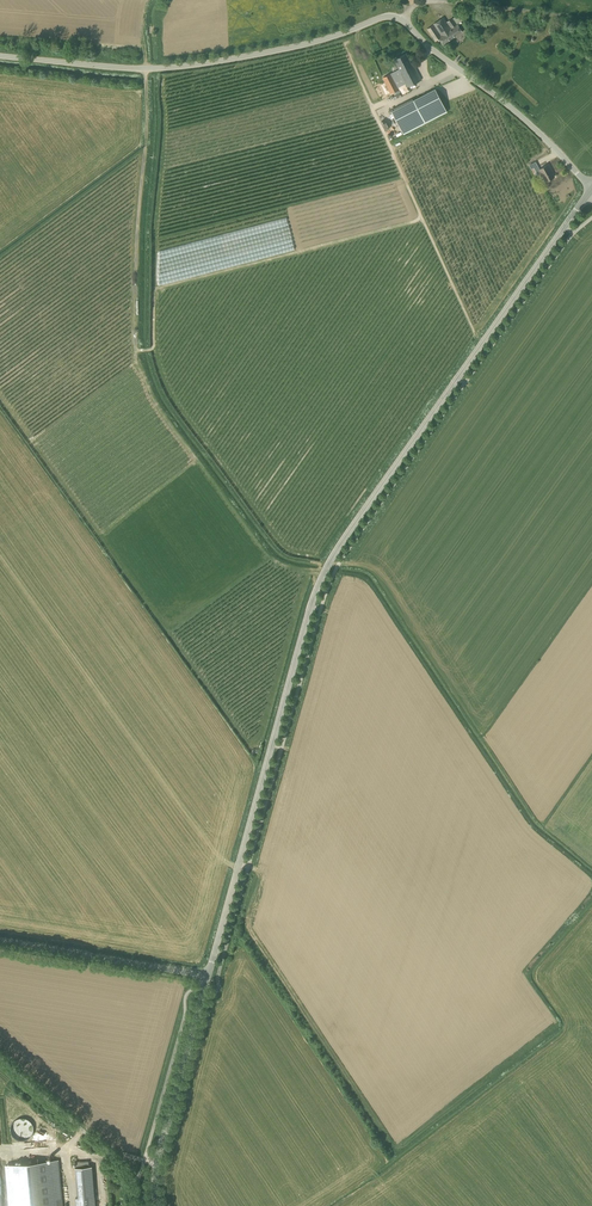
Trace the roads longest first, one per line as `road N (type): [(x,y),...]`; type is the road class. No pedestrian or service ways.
road 1 (tertiary): [(208,978),(322,579),(591,190)]
road 2 (unclassified): [(402,20),(384,16),(297,46),(144,70),(0,58)]
road 3 (unclassified): [(591,190),(521,116),(402,20)]
road 4 (tertiary): [(154,1205),(156,1159),(208,978)]
road 5 (tertiary): [(0,942),(208,978)]
road 6 (unclassified): [(402,20),(420,2),(591,19)]

